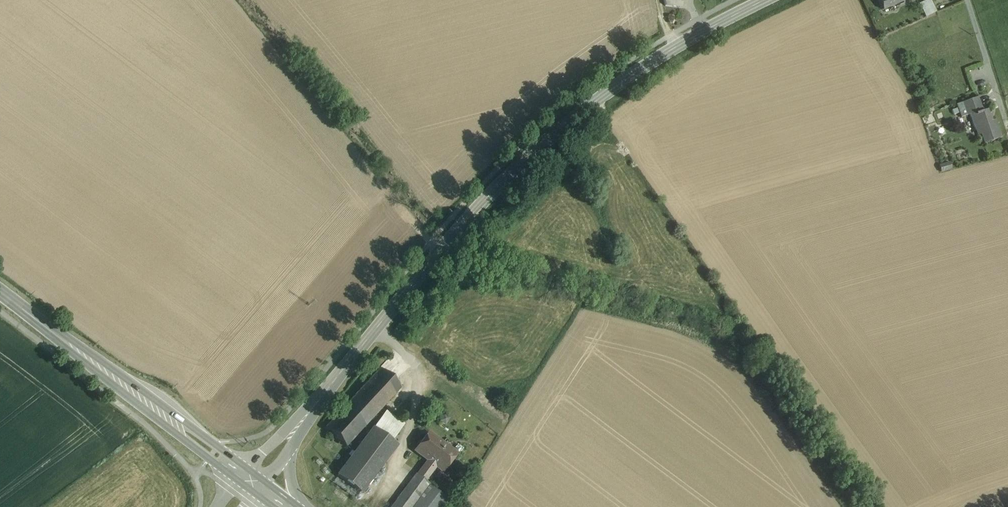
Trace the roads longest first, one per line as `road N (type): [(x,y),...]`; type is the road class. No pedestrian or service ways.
road 1 (tertiary): [(311,411),(457,235),(548,140),(635,73),(765,0)]
road 2 (primary): [(0,291),(253,479)]

